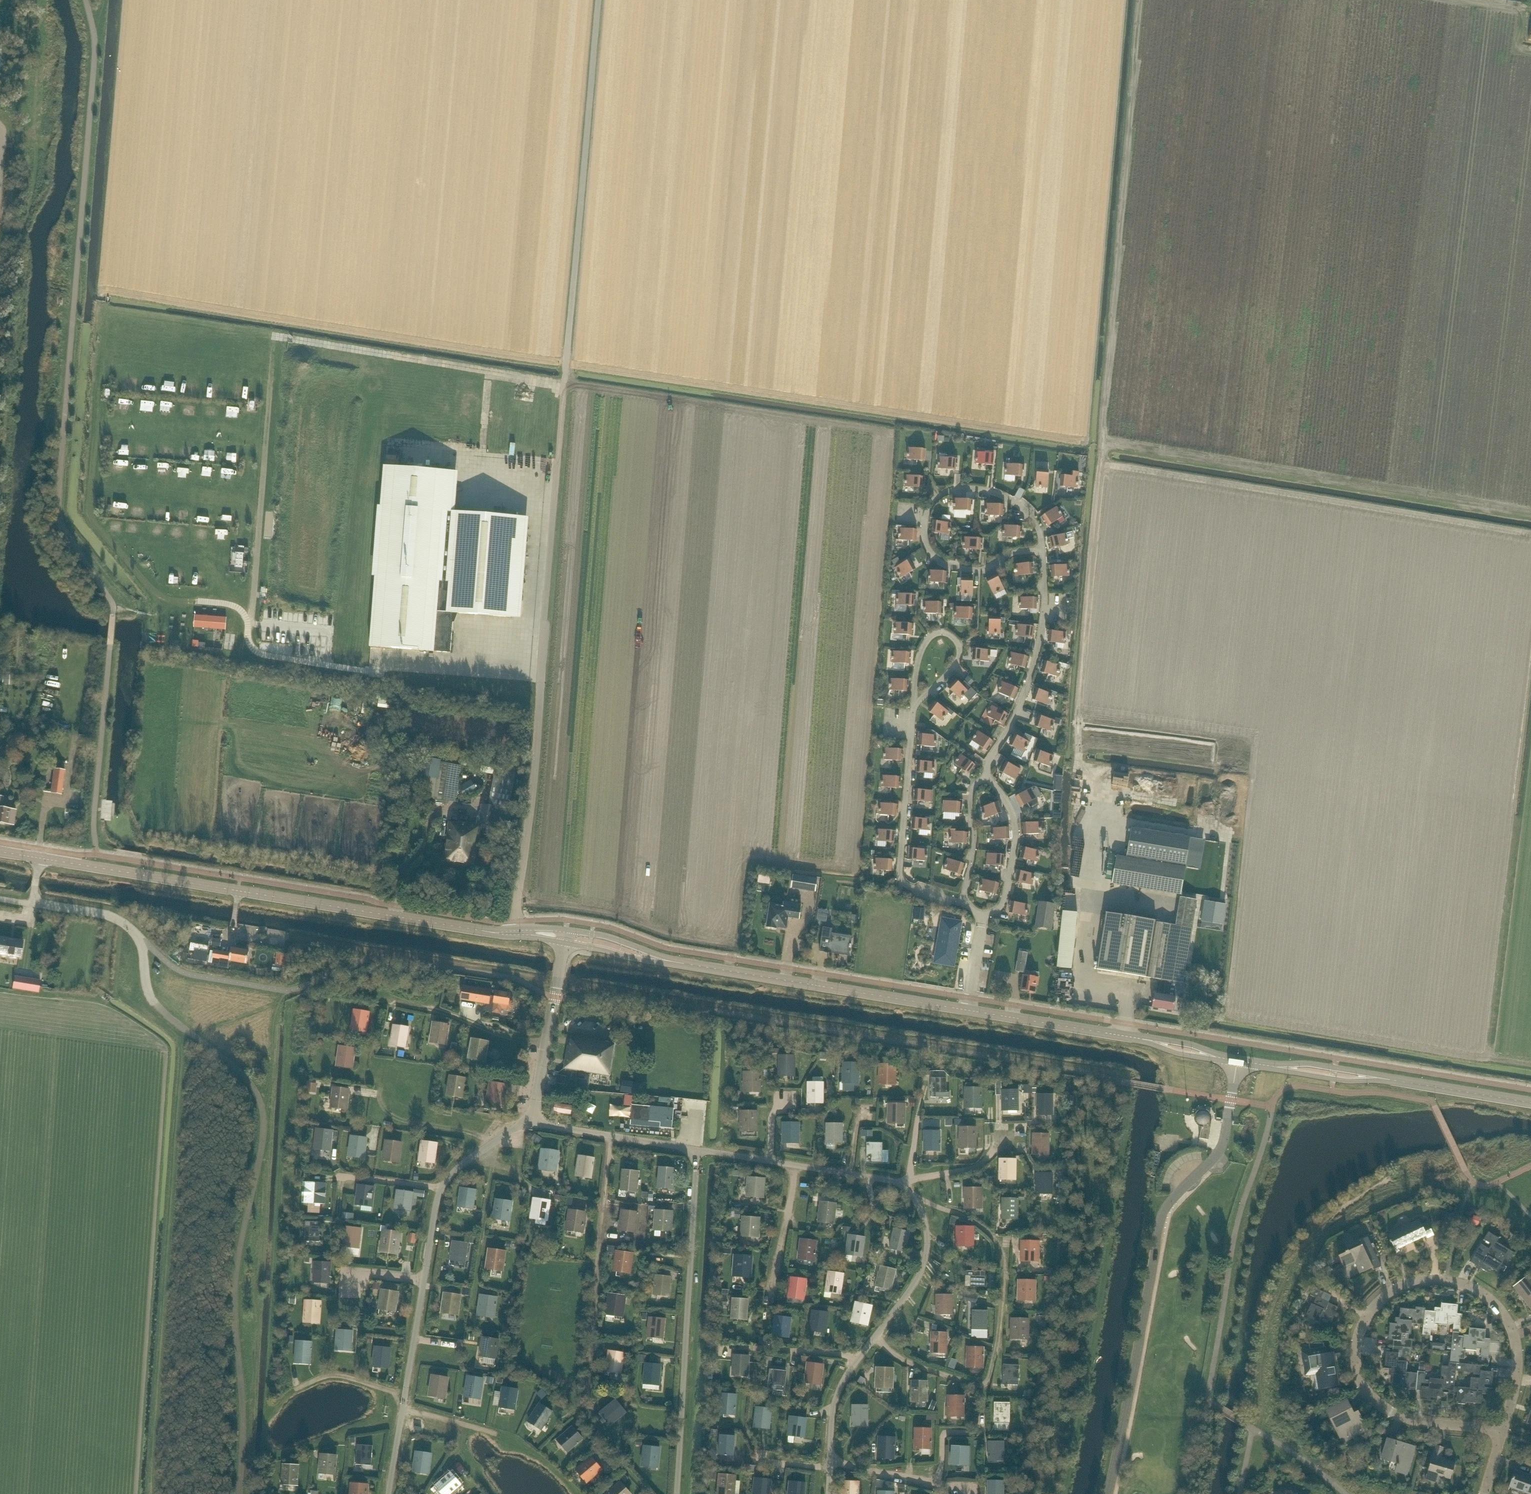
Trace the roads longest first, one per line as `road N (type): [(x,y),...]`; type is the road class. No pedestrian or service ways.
road 1 (unclassified): [(241,1493),(234,1314),(263,1112),(245,1077),(156,1004),(133,930),(105,912),(33,902)]
road 2 (unclassified): [(1109,1493),(1160,1218),(1220,1149),(1237,1060)]
road 3 (tertiary): [(483,931),(37,858)]
road 4 (residential): [(1502,1432),(1517,1376),(1507,1321),(1494,1304),(1446,1281),(1410,1284),(1369,1315),(1357,1339),(1358,1379),(1391,1412),(1447,1425)]
road 5 (track): [(1252,1431),(1272,1301),(1323,1224),(1400,1175),(1467,1194)]
road 6 (unclassified): [(517,928),(545,621)]
road 7 (tertiary): [(970,1011),(677,963)]
road 8 (track): [(198,601),(160,597),(93,519),(96,410)]
road 9 (tertiary): [(1151,1040),(970,1011)]
road 10 (track): [(392,999),(548,1043)]
road 11 (tertiary): [(1530,1103),(1378,1077)]
road 12 (track): [(504,1135),(390,1115),(381,1086)]

